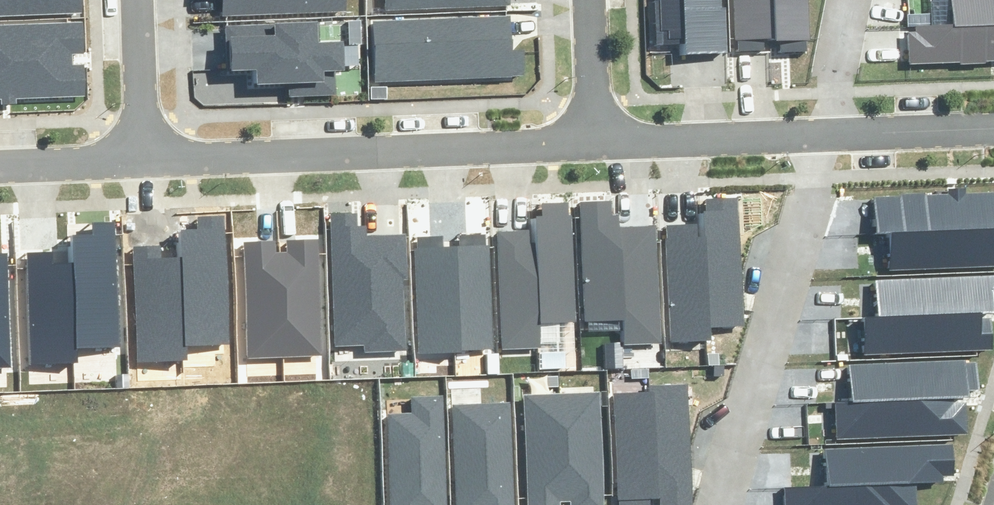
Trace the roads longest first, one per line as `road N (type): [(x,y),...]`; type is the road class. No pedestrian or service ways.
road 1 (residential): [(601,143),(140,161)]
road 2 (residential): [(826,134),(719,504)]
road 3 (residential): [(826,134),(601,143)]
road 4 (residential): [(993,128),(826,134)]
road 5 (residential): [(135,0),(140,161)]
road 6 (residential): [(594,0),(601,143)]
road 7 (residential): [(140,161),(0,166)]
road 8 (residential): [(848,0),(826,134)]

